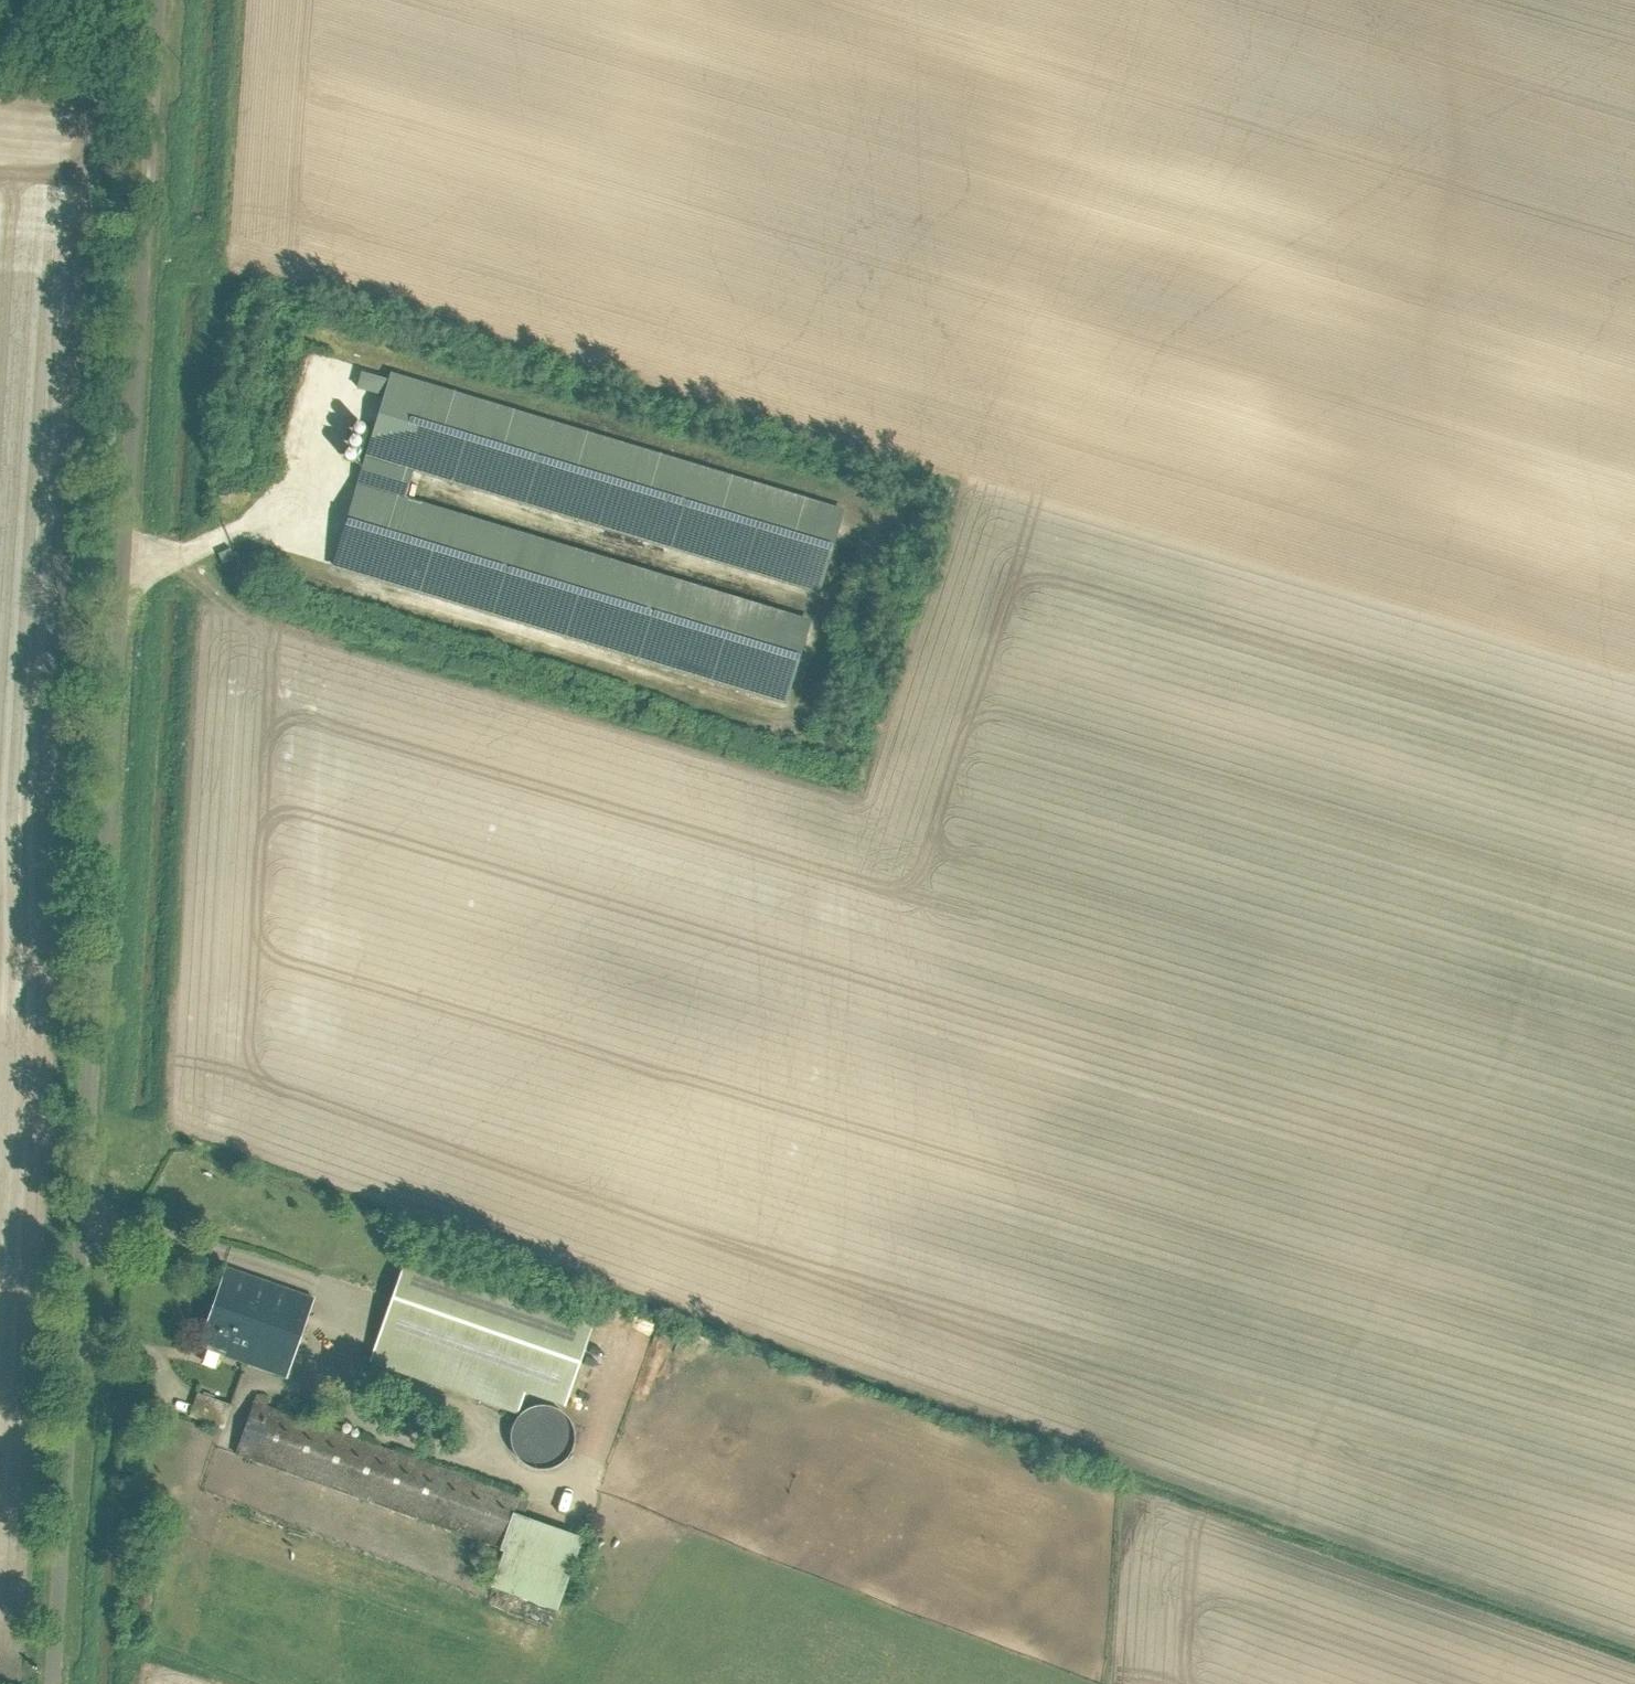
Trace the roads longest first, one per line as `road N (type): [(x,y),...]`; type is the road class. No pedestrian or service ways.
road 1 (residential): [(62,1683),(181,0)]

